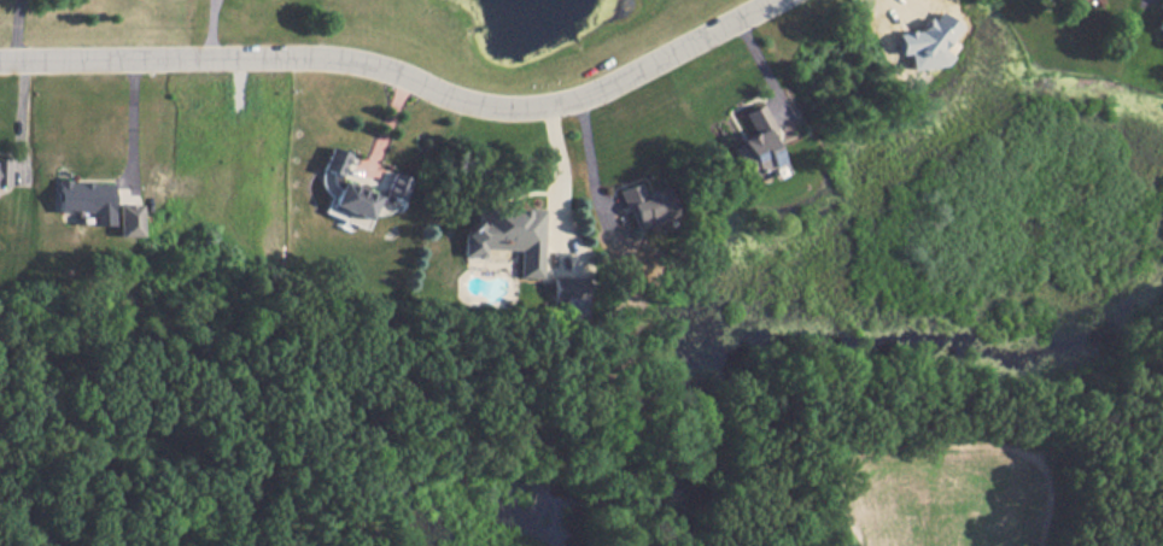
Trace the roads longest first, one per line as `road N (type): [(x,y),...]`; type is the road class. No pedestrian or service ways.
road 1 (residential): [(0,59),(341,61),(392,69),(480,105),(551,106),(588,99),(780,0)]

